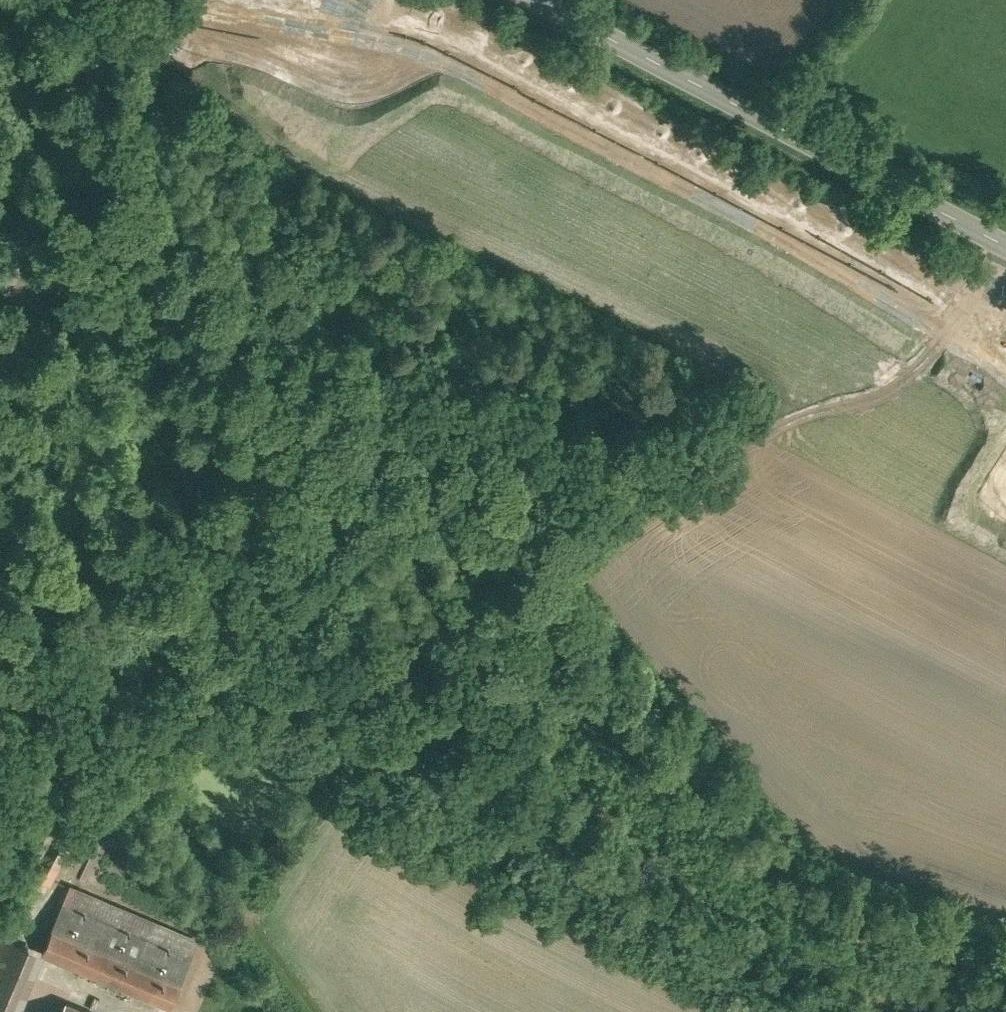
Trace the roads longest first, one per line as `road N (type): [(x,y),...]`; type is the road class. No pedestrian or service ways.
road 1 (tertiary): [(1005,242),(540,0)]

